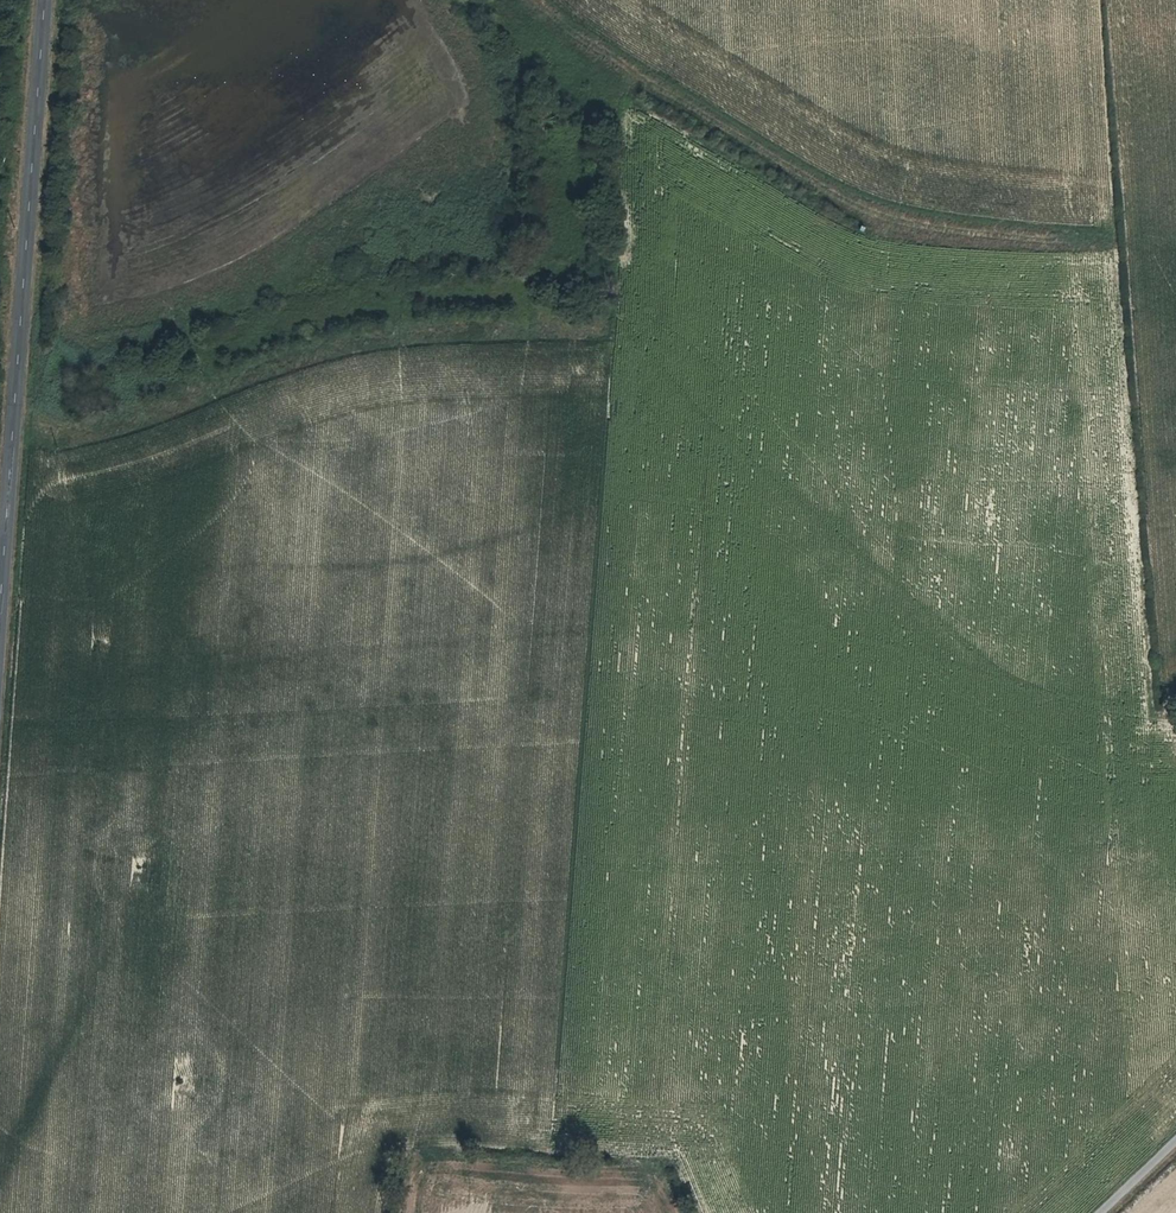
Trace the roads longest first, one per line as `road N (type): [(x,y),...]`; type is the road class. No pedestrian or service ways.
road 1 (secondary): [(0,567),(44,0)]

